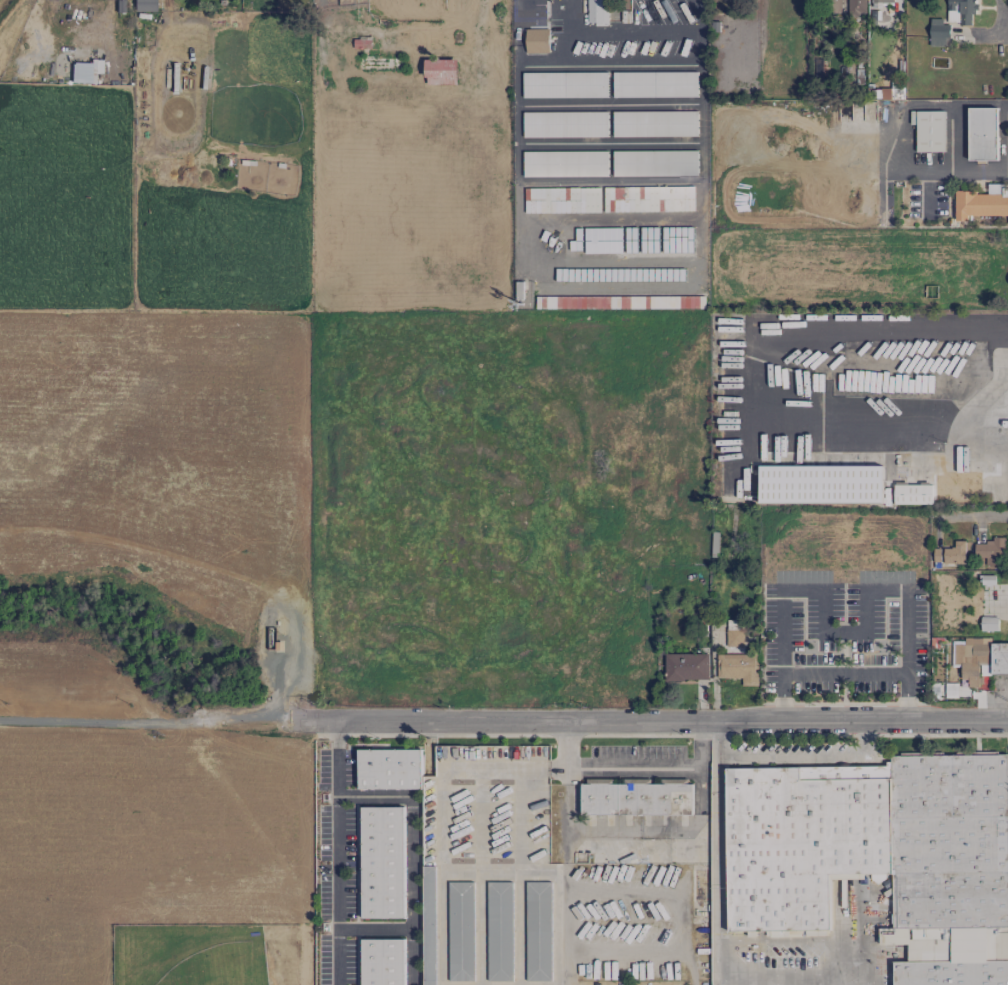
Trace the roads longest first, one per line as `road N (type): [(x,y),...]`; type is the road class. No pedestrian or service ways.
road 1 (tertiary): [(291,721),(1007,720)]

